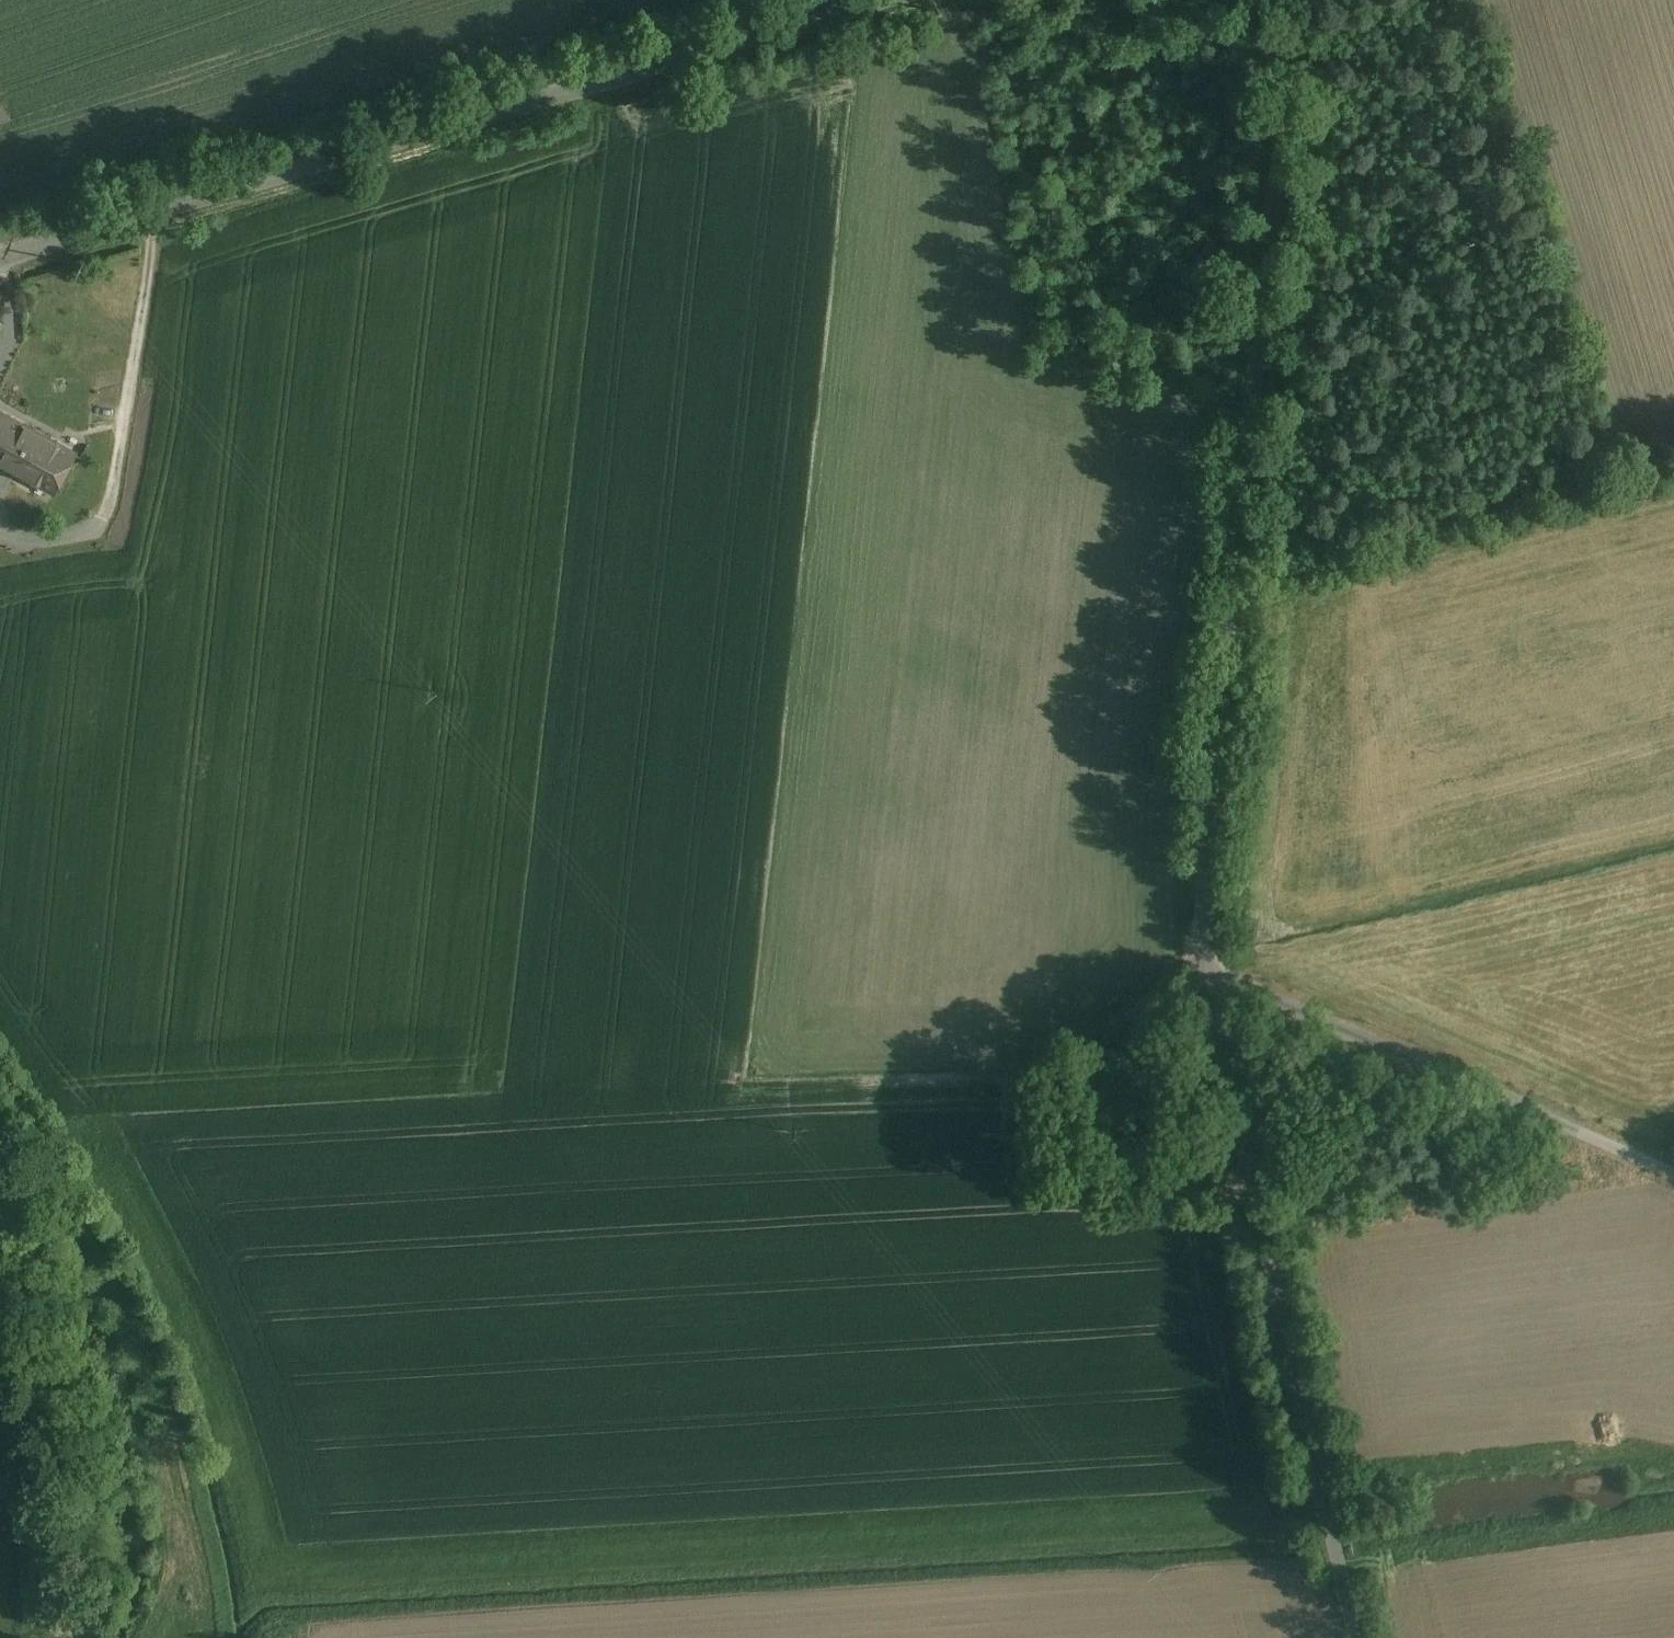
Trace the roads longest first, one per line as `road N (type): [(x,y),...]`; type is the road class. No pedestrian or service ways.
road 1 (unclassified): [(1356,1637),(1212,973),(1215,856),(1305,0)]
road 2 (unclassified): [(877,0),(0,261)]

